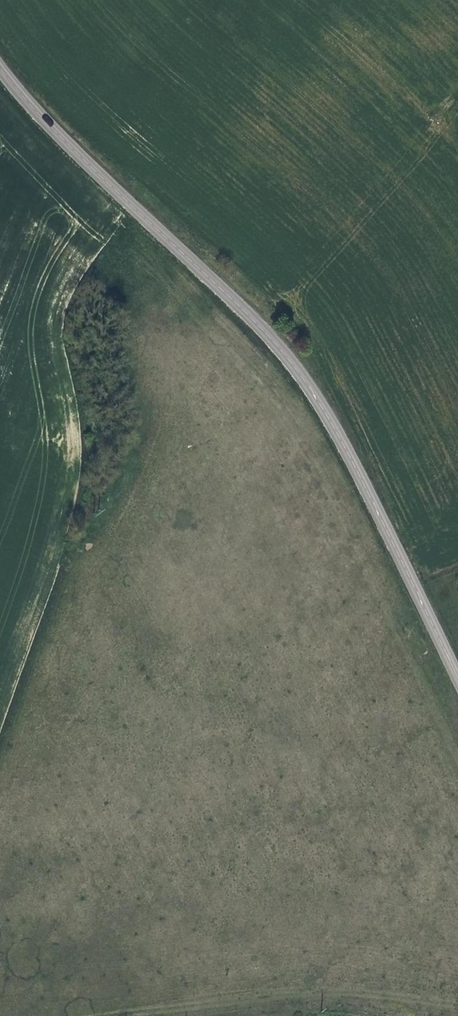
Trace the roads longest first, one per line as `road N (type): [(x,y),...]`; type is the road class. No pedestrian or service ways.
road 1 (tertiary): [(457,678),(354,464),(285,355),(0,67)]

